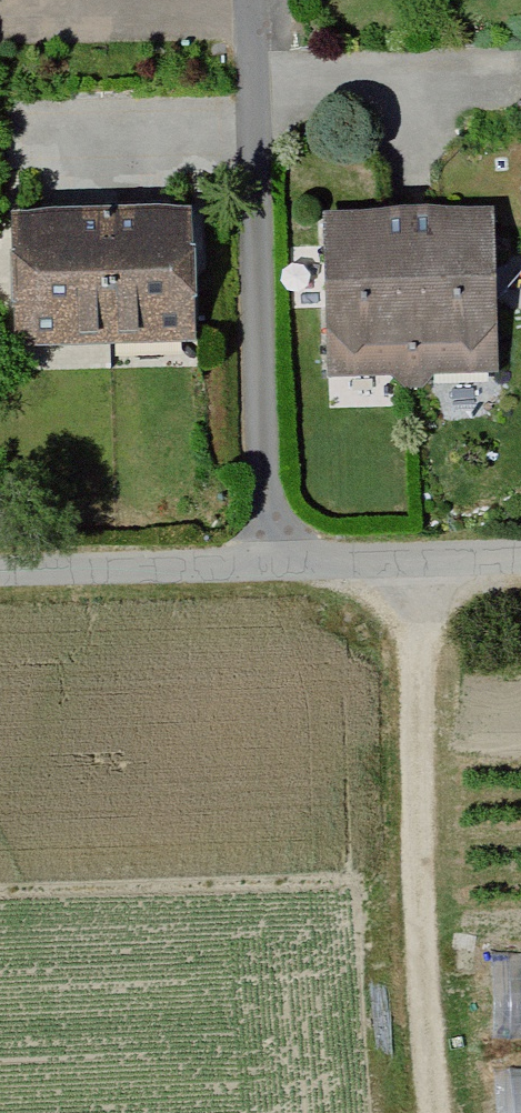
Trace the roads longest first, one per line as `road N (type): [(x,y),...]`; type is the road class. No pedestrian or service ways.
road 1 (residential): [(247,0),(264,562)]
road 2 (track): [(398,558),(412,1112)]
road 3 (residential): [(0,572),(264,562)]
road 4 (residential): [(264,562),(520,555)]

